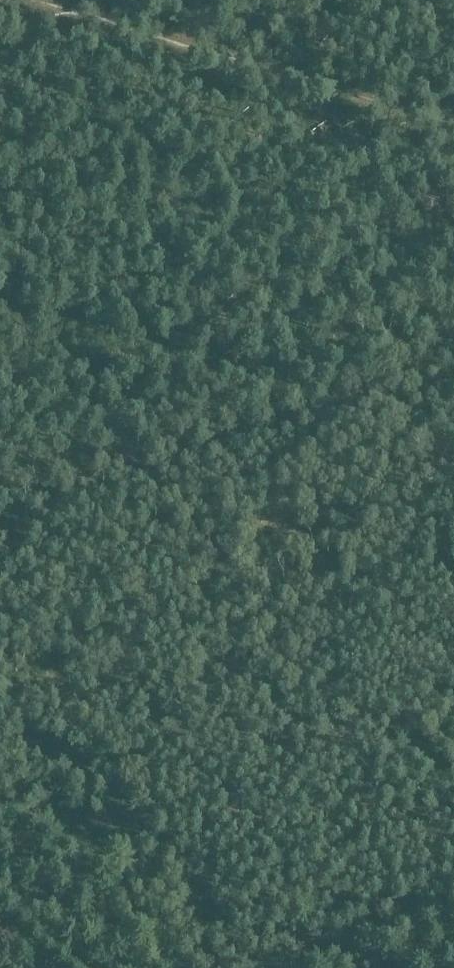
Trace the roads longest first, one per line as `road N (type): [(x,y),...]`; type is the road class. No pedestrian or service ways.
road 1 (track): [(63,6),(453,125)]

